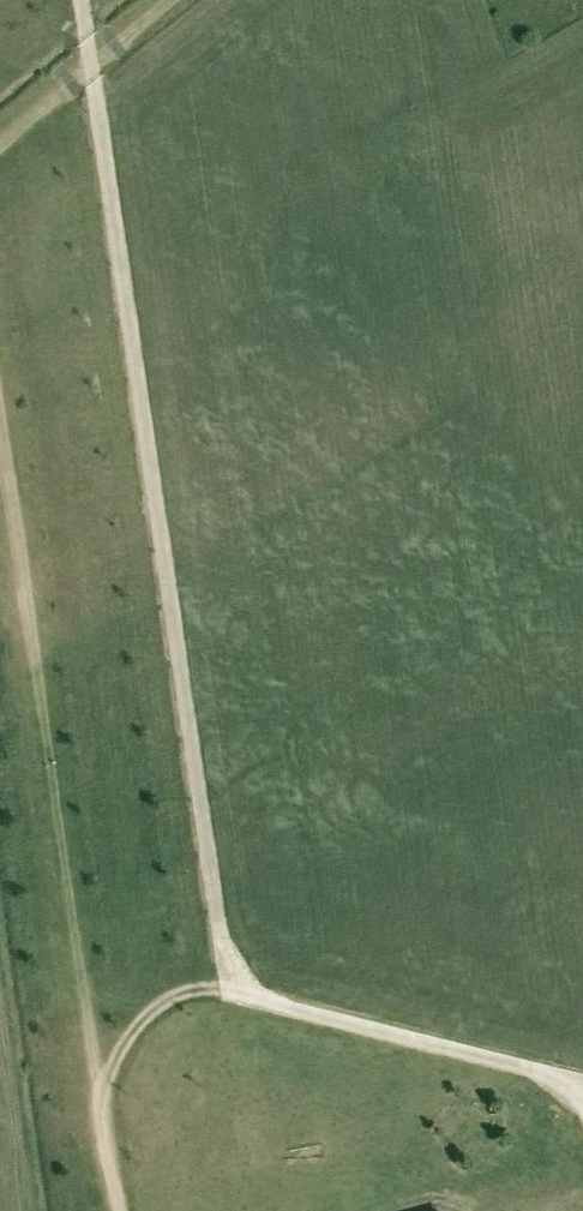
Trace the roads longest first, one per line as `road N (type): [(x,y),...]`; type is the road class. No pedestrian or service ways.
road 1 (track): [(82,0),(225,964),(265,1002),(543,1071),(582,1096)]
road 2 (track): [(114,1210),(0,369)]
road 3 (track): [(0,119),(164,0)]

